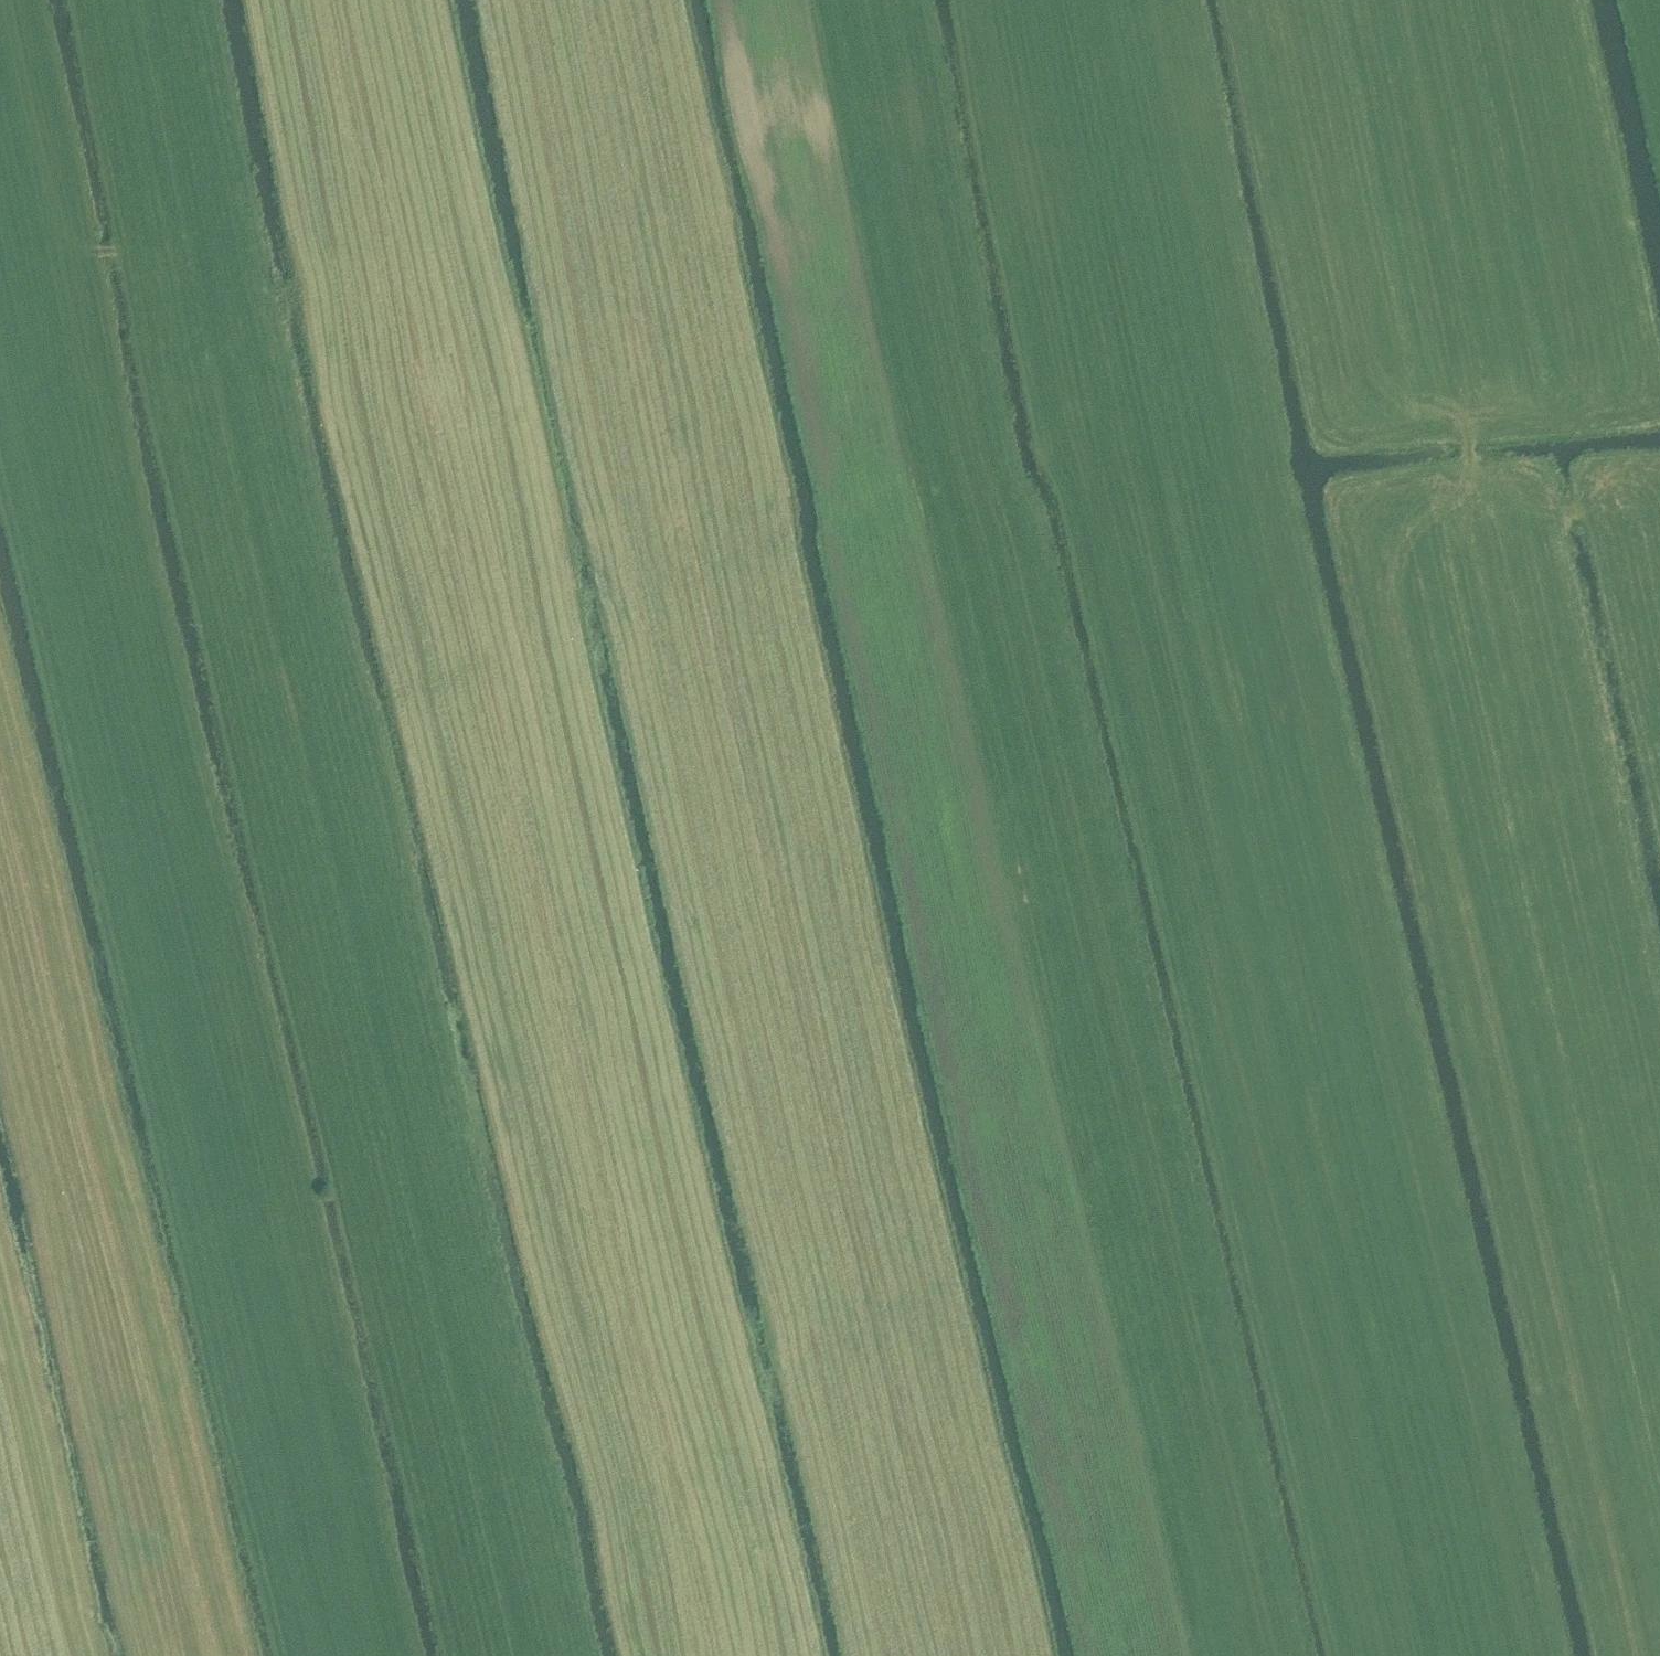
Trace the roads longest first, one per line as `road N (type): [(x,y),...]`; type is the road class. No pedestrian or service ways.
road 1 (track): [(1612,1655),(1383,576),(1388,509),(1463,490)]

